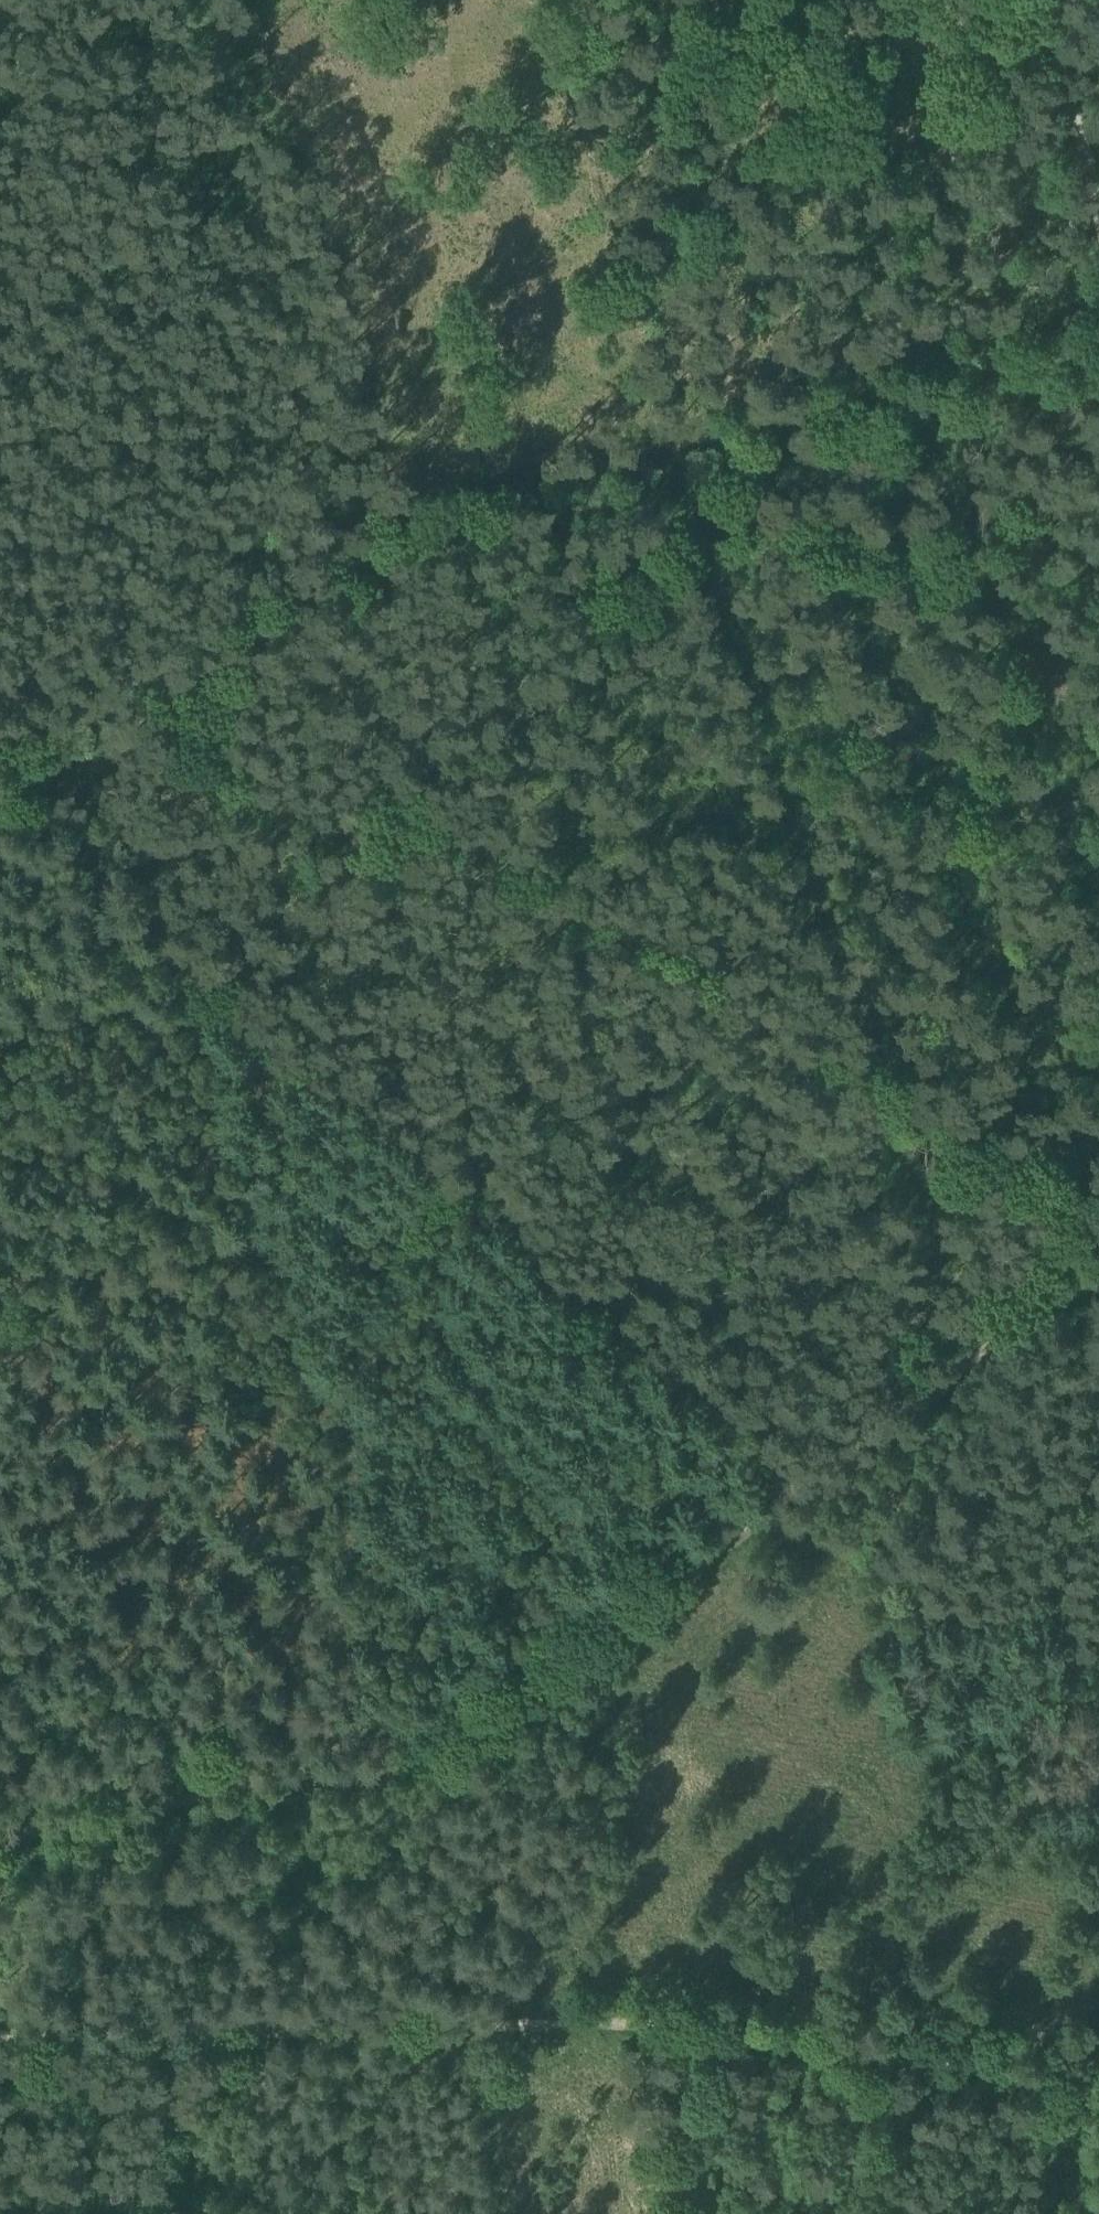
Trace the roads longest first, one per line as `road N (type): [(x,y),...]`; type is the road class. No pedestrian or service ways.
road 1 (track): [(0,1836),(460,1736),(1098,1266)]
road 2 (track): [(0,784),(498,484),(1098,343)]
road 3 (track): [(0,2042),(665,2024),(1098,2087)]
road 4 (track): [(1058,0),(1098,170)]

